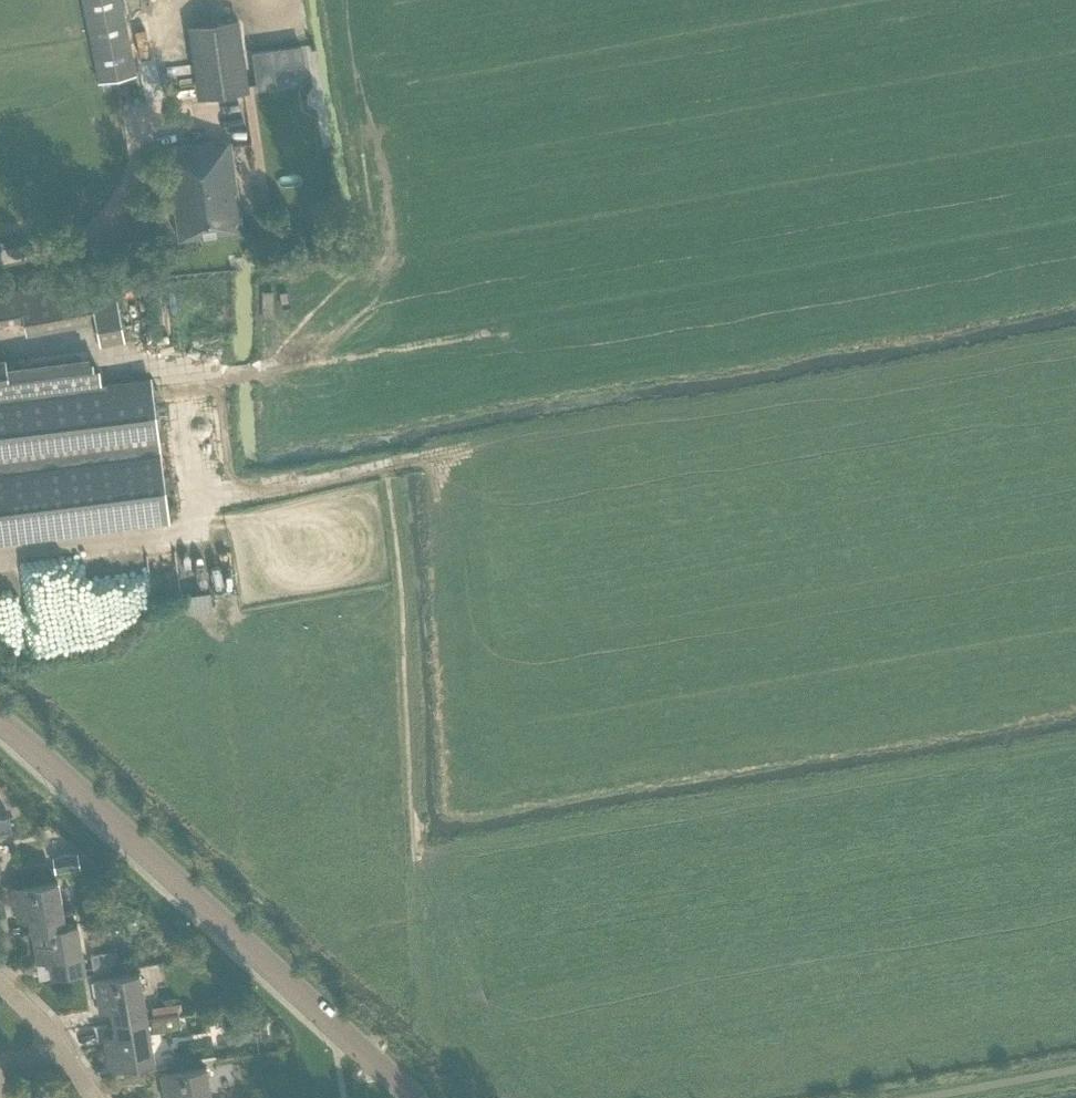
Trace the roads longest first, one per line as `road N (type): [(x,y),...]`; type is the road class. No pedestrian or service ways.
road 1 (tertiary): [(415,1097),(0,720)]
road 2 (residential): [(0,258),(93,234),(124,196),(137,142)]

